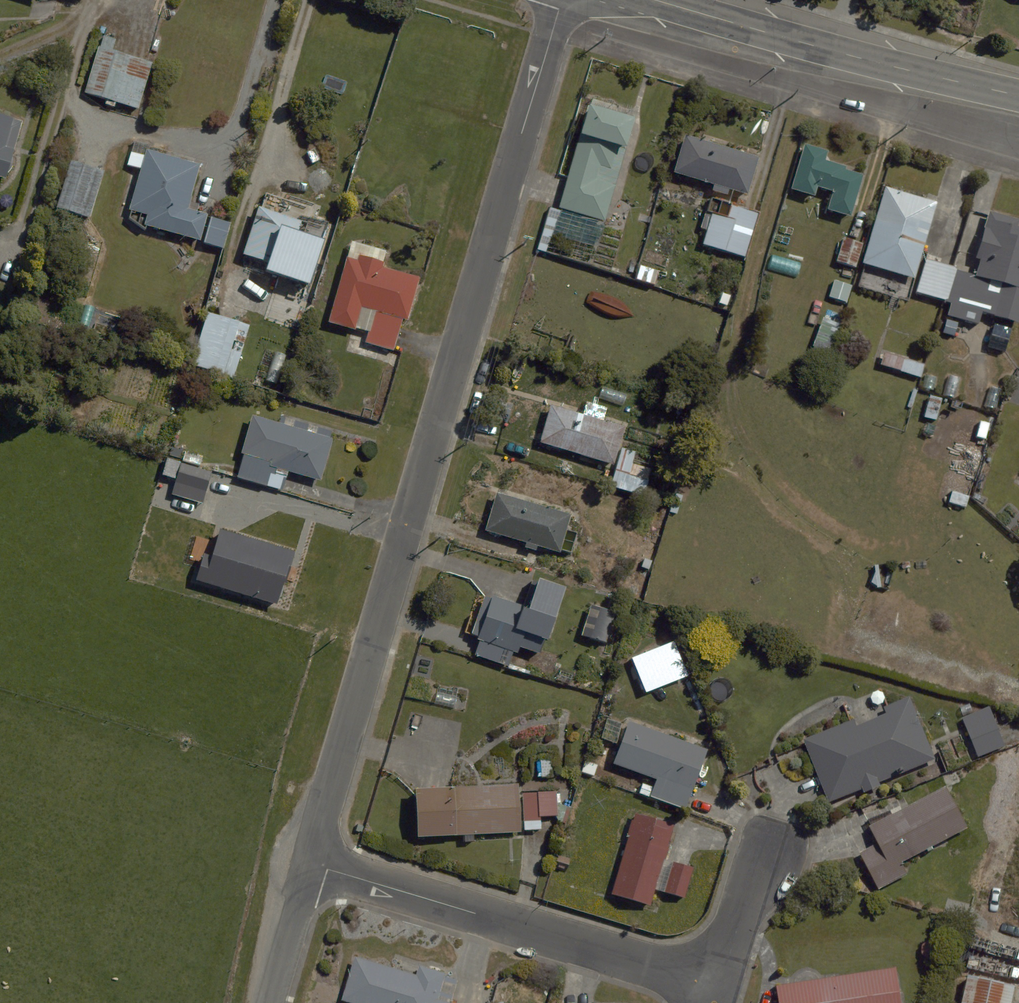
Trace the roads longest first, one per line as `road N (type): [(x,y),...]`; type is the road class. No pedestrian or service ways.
road 1 (residential): [(310,862),(561,0)]
road 2 (residential): [(310,862),(716,985)]
road 3 (primary): [(658,0),(1018,96)]
road 4 (residential): [(716,985),(772,837)]
road 5 (residential): [(271,1002),(310,862)]

